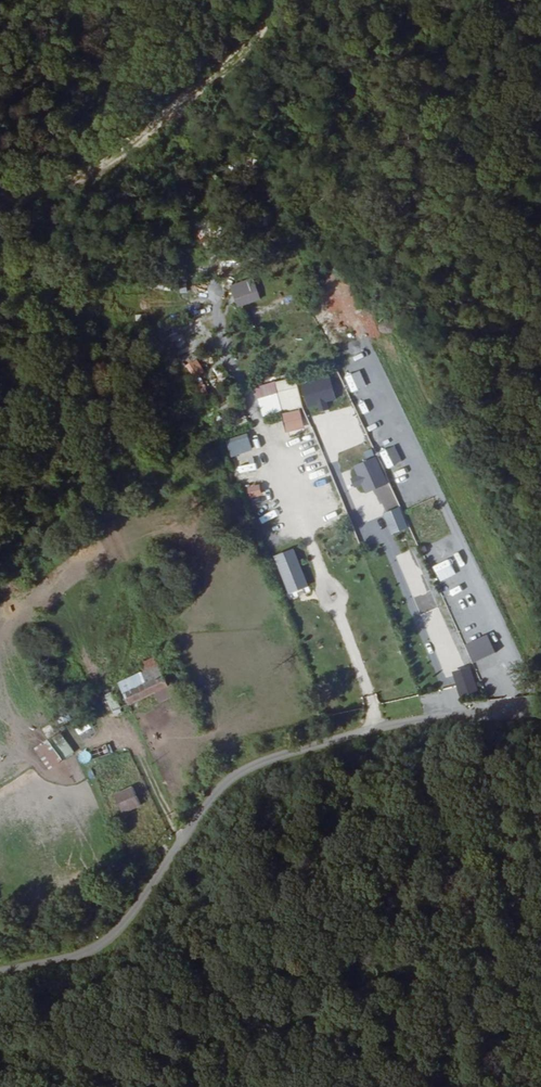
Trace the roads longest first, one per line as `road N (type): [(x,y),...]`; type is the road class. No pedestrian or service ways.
road 1 (unclassified): [(0,973),(110,951),(212,797),(237,775),(386,725),(540,705)]

